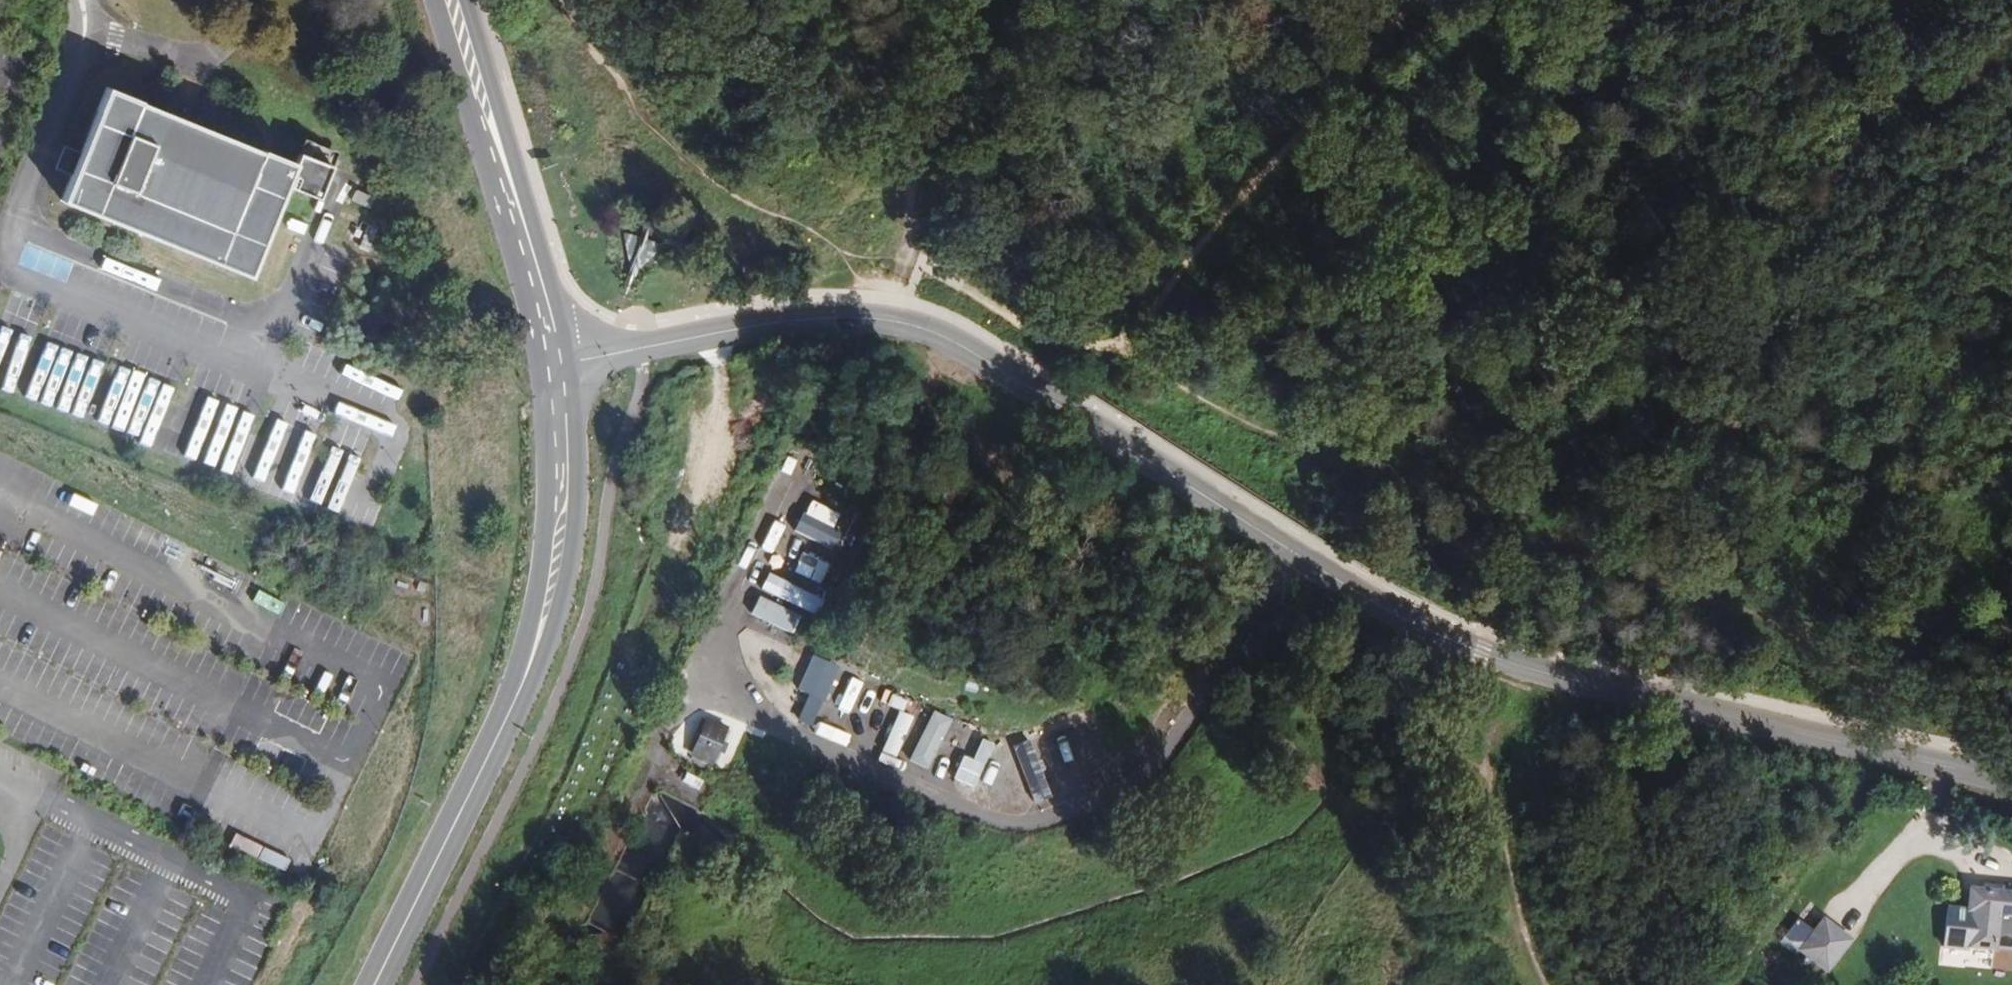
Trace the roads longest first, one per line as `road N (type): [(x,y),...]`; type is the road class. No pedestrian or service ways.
road 1 (tertiary): [(2011,781),(1569,678),(1401,618),(933,324),(840,309),(558,360)]
road 2 (secondary): [(376,984),(529,667),(561,529),(558,360)]
road 3 (track): [(978,0),(924,115),(899,284),(887,311)]
road 4 (secondary): [(558,360),(491,122)]
road 5 (secondary): [(435,0),(491,122)]
road 6 (secondary): [(491,122),(465,0)]

